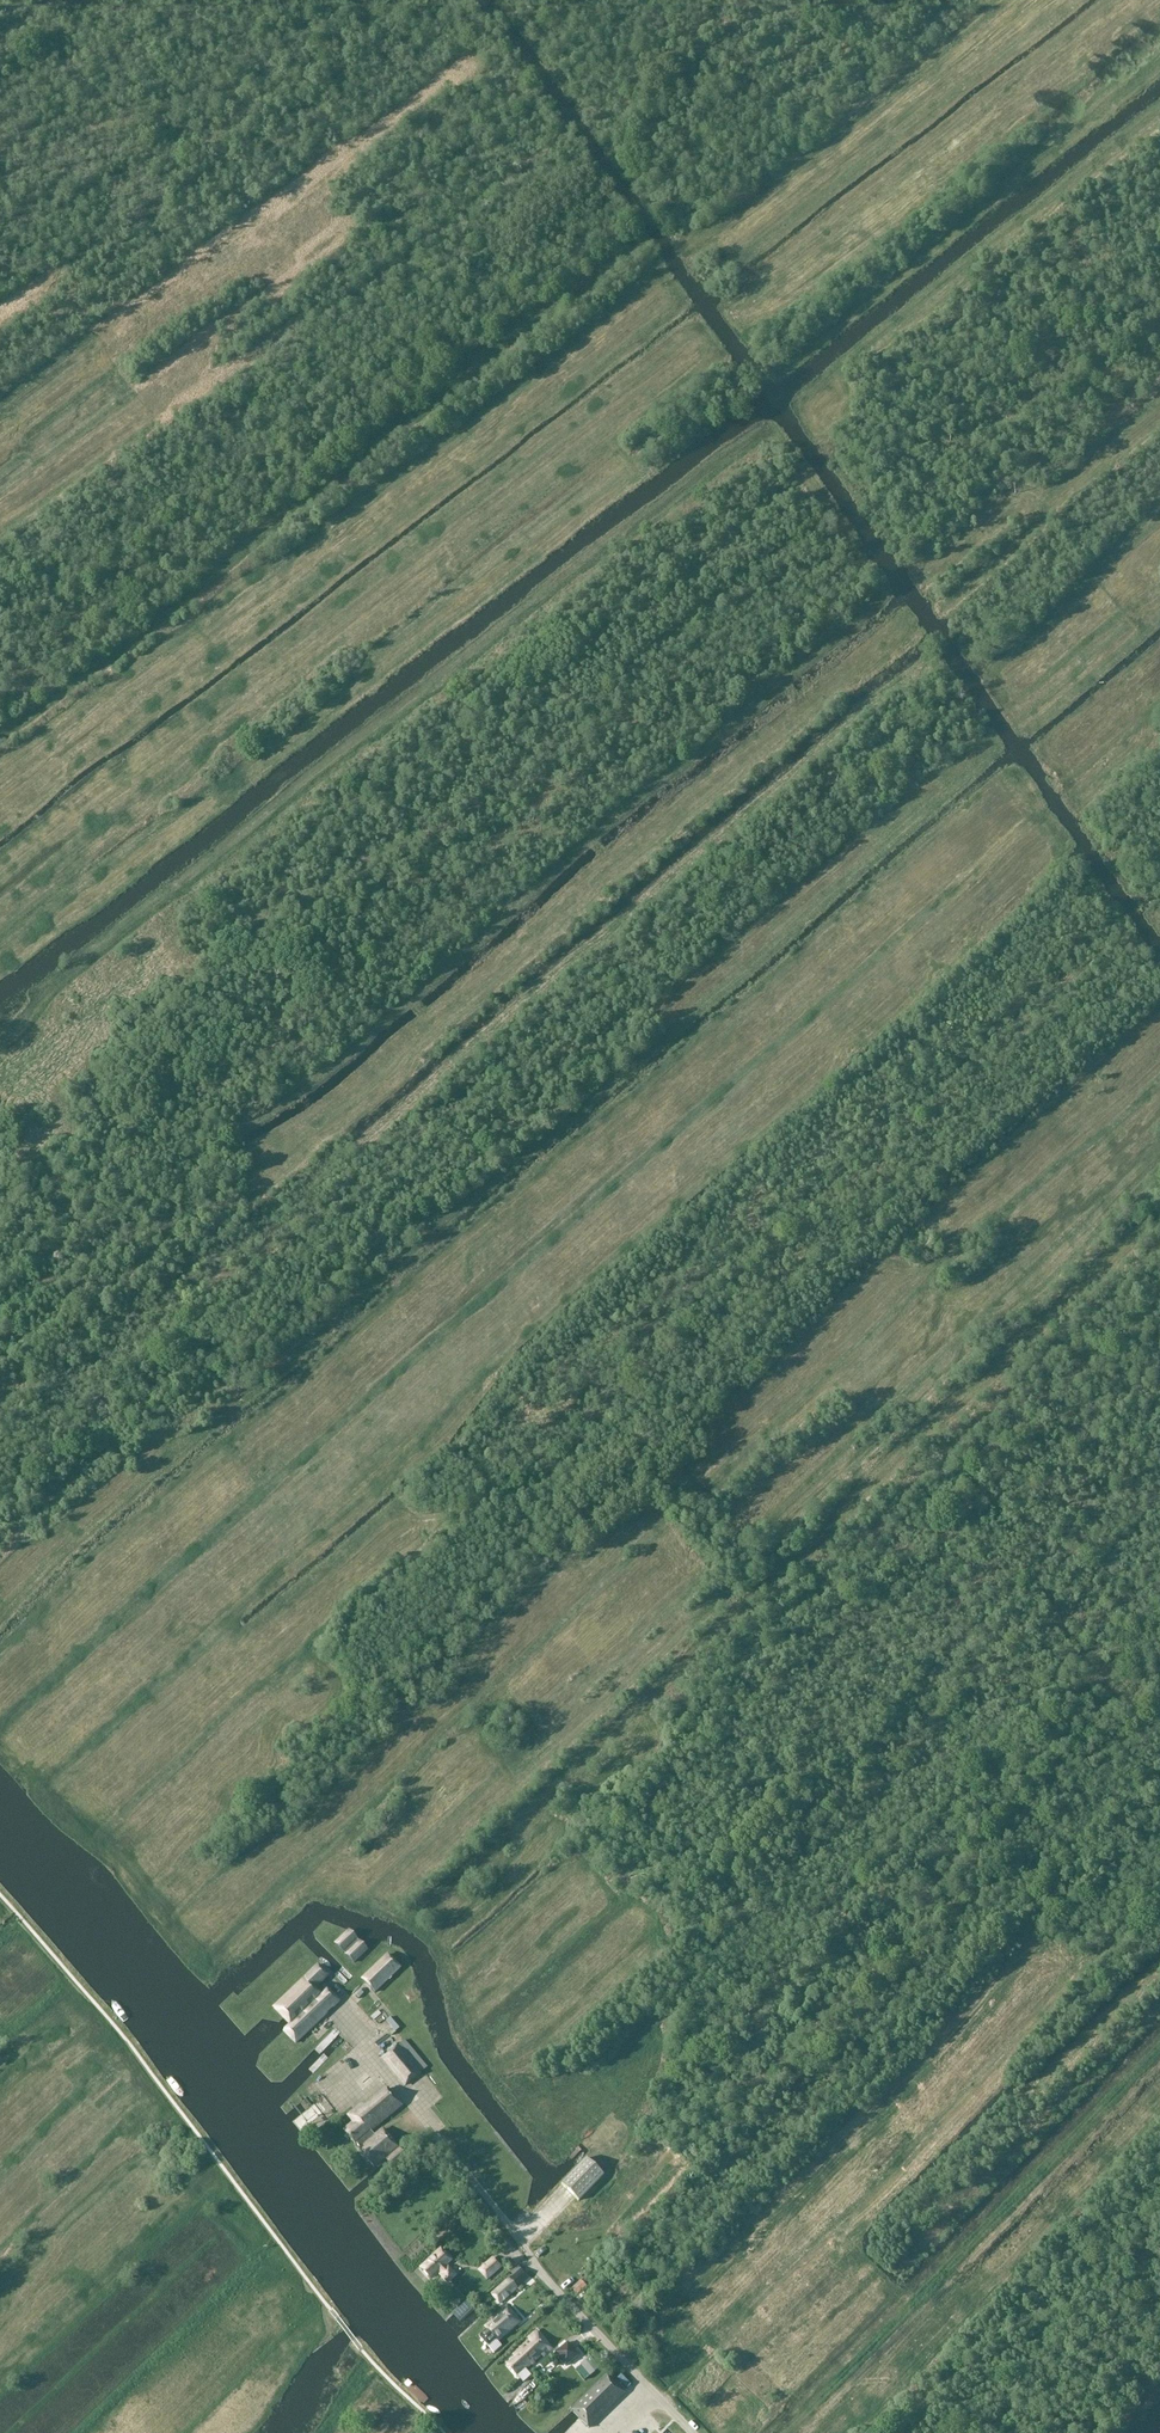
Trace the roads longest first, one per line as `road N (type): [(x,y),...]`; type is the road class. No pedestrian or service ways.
road 1 (unclassified): [(692,2432),(531,2264)]

